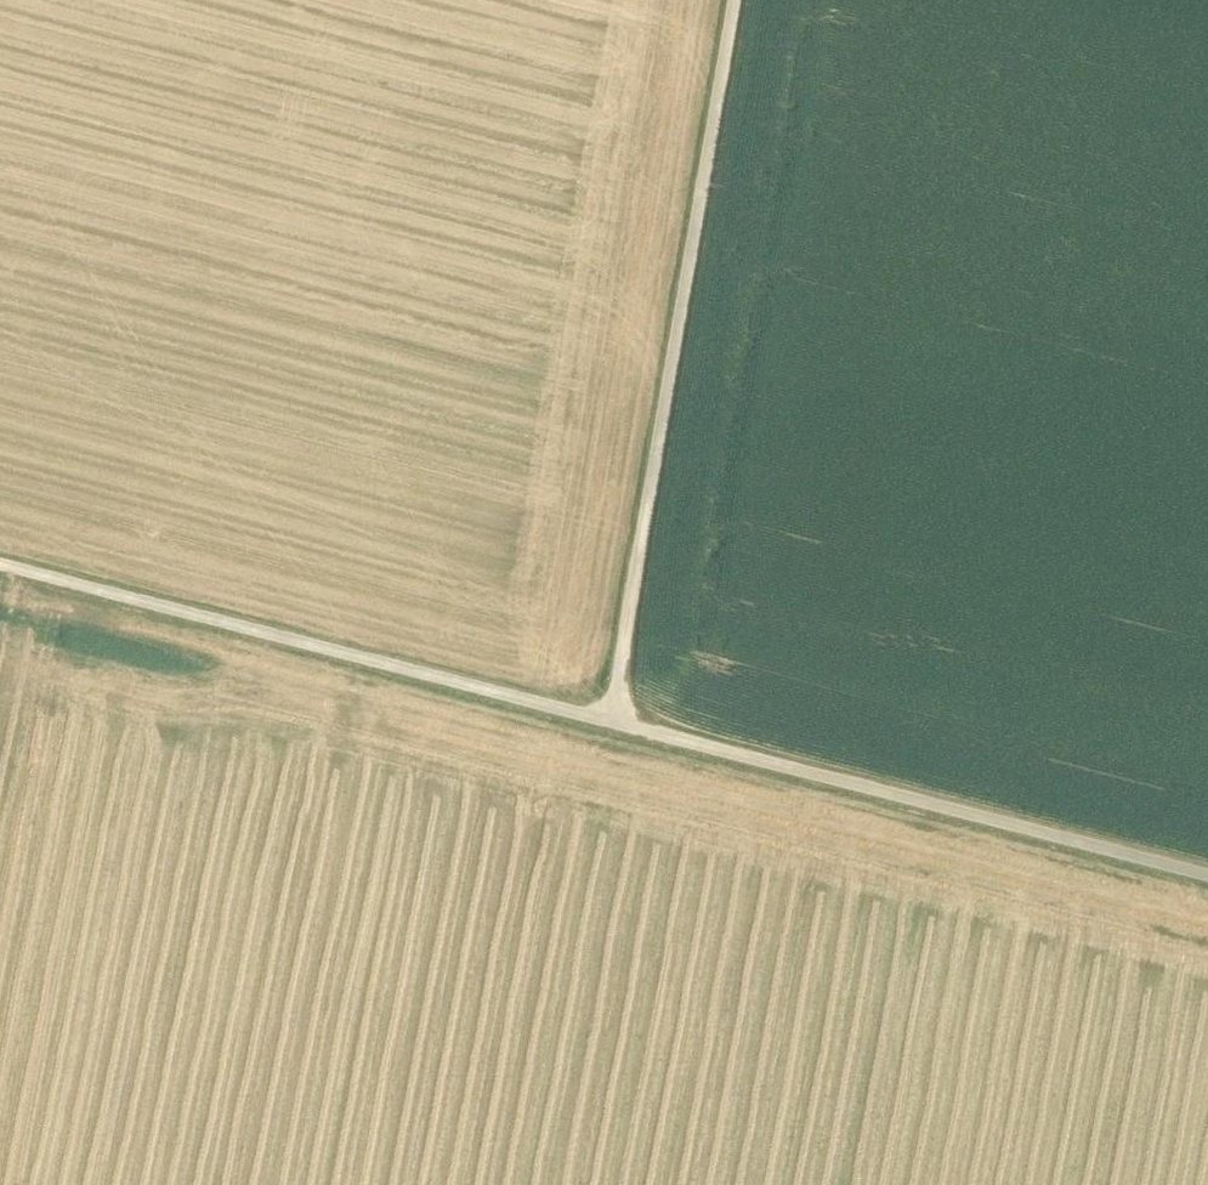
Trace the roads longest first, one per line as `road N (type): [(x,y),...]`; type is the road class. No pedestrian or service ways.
road 1 (track): [(1207,881),(0,570)]
road 2 (track): [(612,729),(739,0)]

